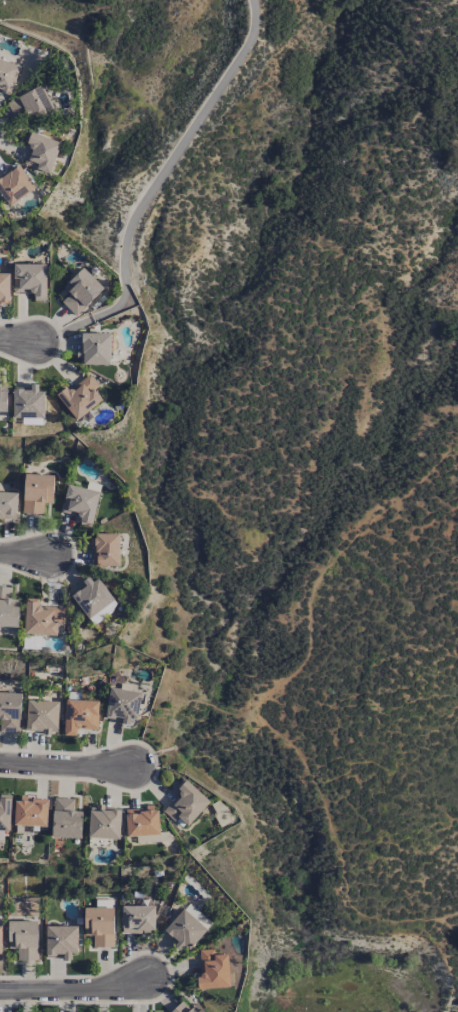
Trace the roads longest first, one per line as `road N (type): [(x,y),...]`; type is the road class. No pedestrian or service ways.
road 1 (residential): [(146,977),(105,990),(0,992)]
road 2 (residential): [(128,770),(0,763)]

